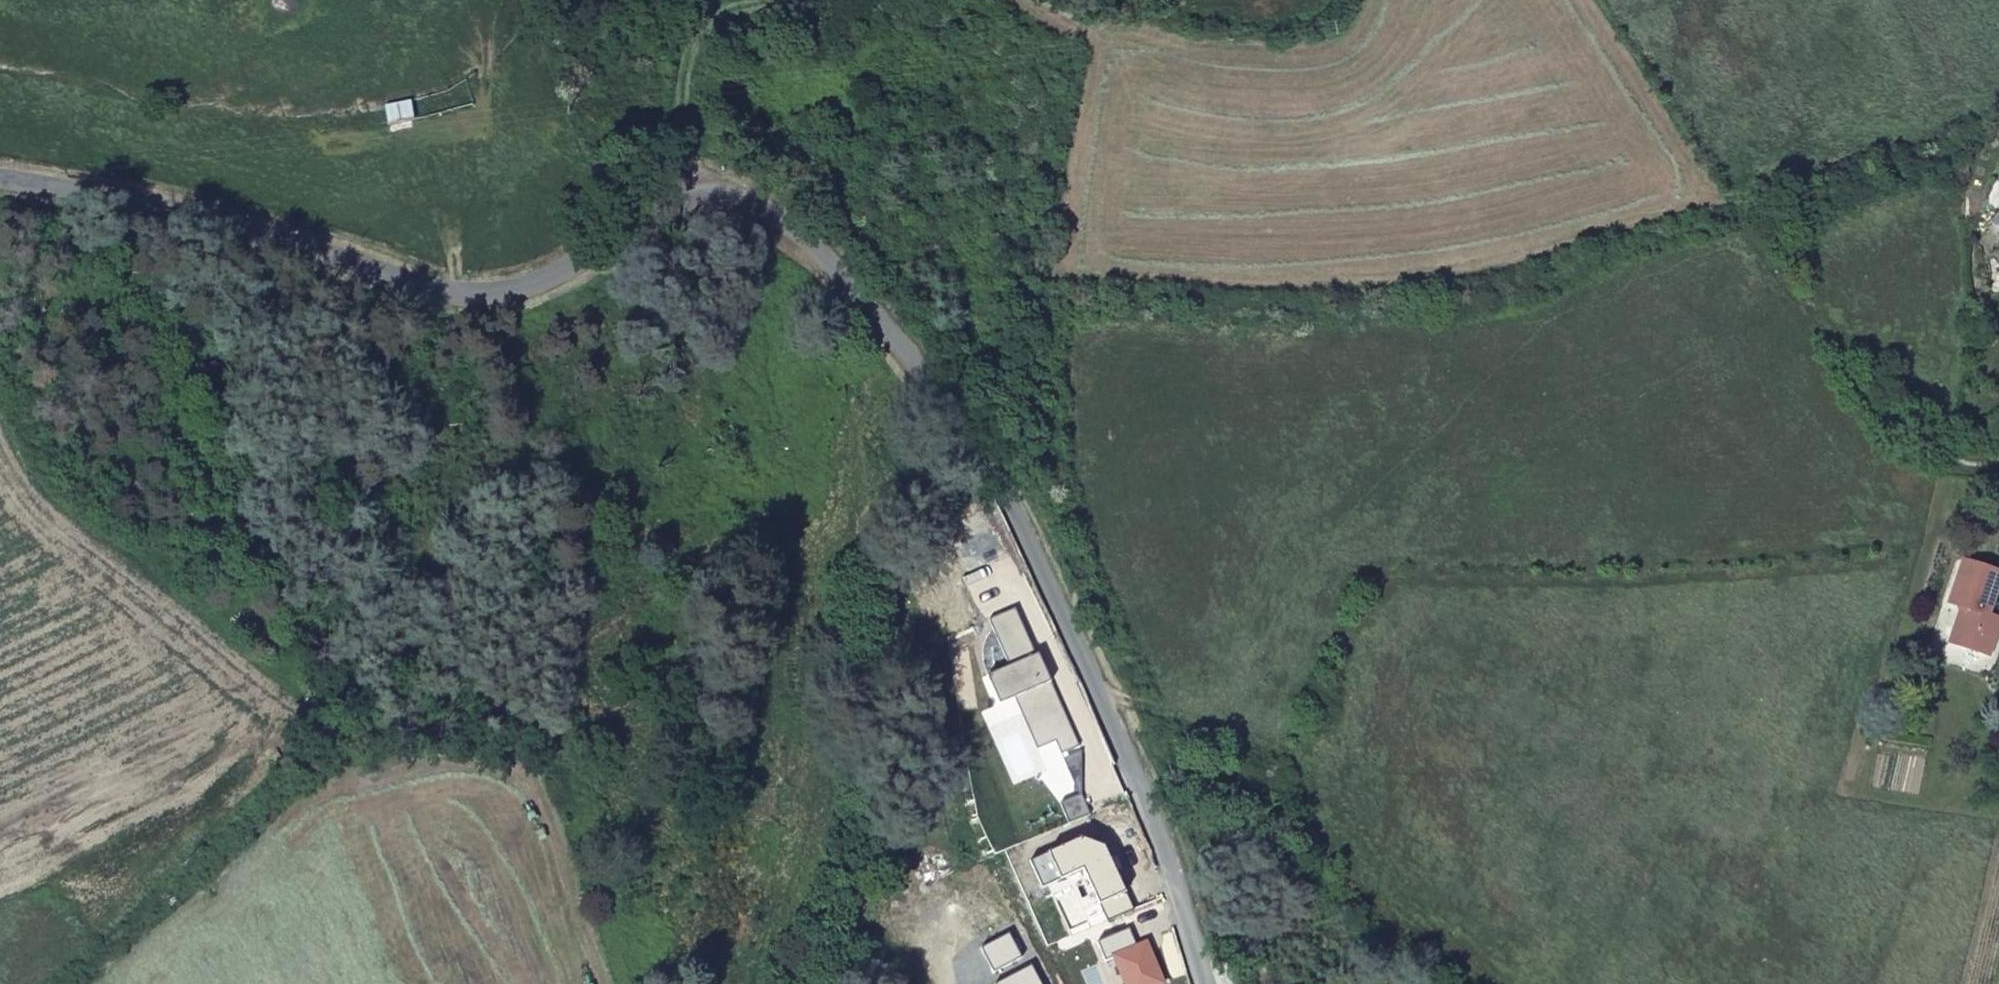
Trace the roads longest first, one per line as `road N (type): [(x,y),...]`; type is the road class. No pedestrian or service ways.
road 1 (unclassified): [(1209,983),(1133,755),(1028,536),(974,441),(914,361),(860,293),(768,205),(676,203),(524,285),(463,293),(208,220),(0,179)]

